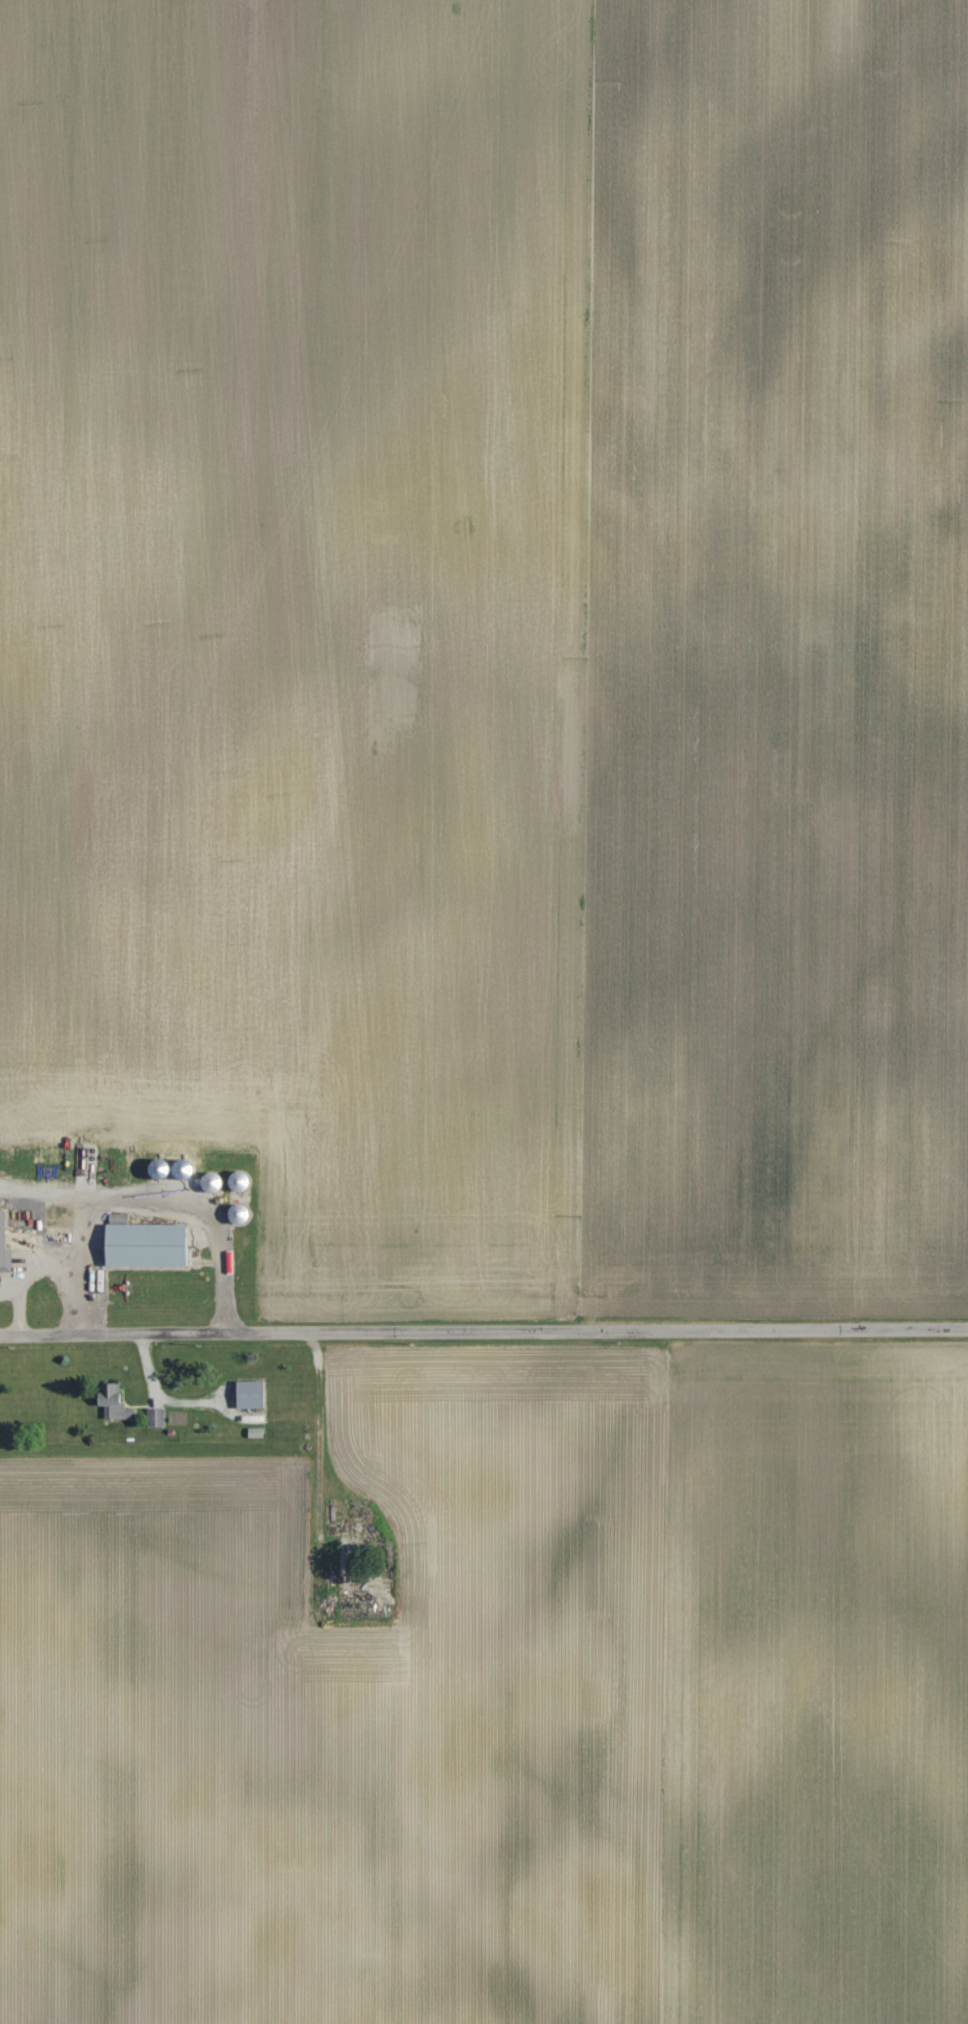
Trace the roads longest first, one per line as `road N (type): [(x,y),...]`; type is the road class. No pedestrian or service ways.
road 1 (residential): [(0,1335),(967,1329)]

